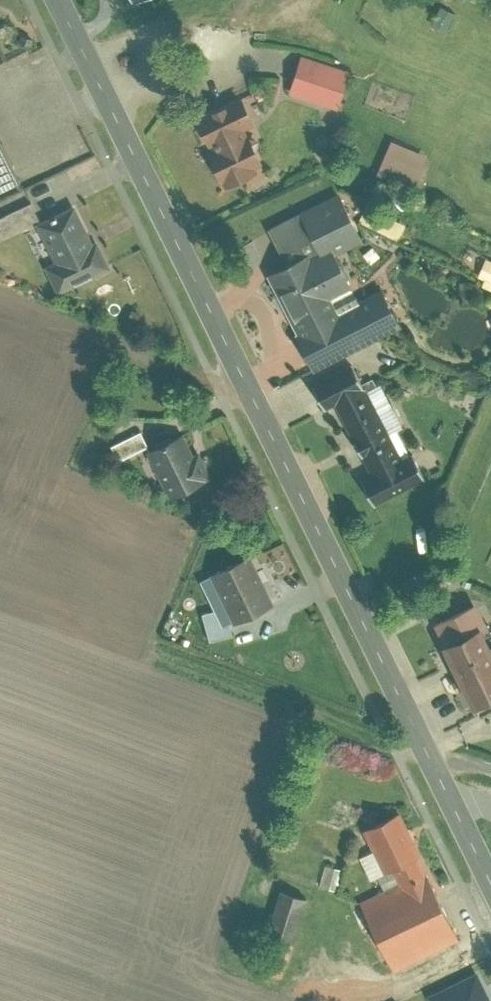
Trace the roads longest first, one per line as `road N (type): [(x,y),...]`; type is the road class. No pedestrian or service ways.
road 1 (tertiary): [(61,0),(490,880)]

